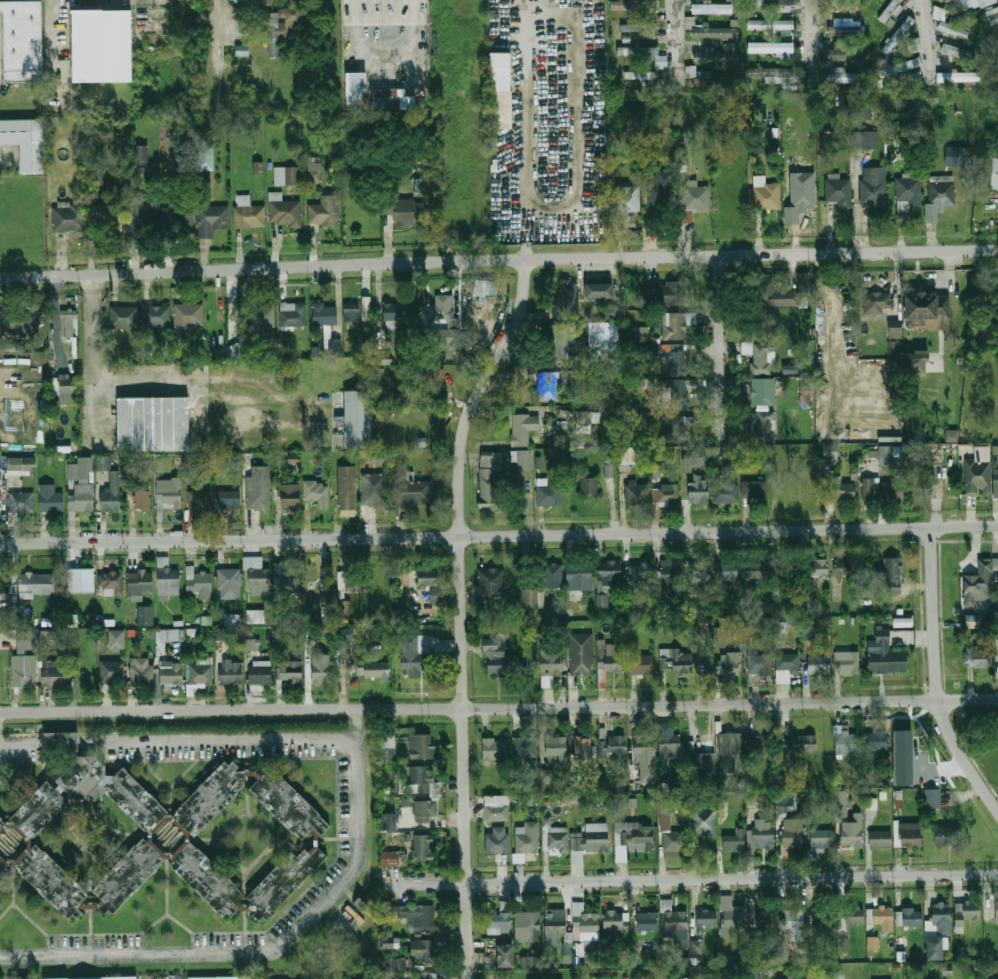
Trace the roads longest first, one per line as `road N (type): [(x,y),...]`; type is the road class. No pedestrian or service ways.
road 1 (residential): [(0,278),(997,251)]
road 2 (residential): [(0,545),(997,527)]
road 3 (residential): [(0,711),(997,699)]
road 4 (residential): [(468,978),(461,457),(474,404),(520,317),(528,261)]
road 5 (residential): [(468,885),(997,874)]
road 6 (residential): [(997,811),(938,701),(933,529)]
road 7 (residential): [(721,430),(715,257)]

